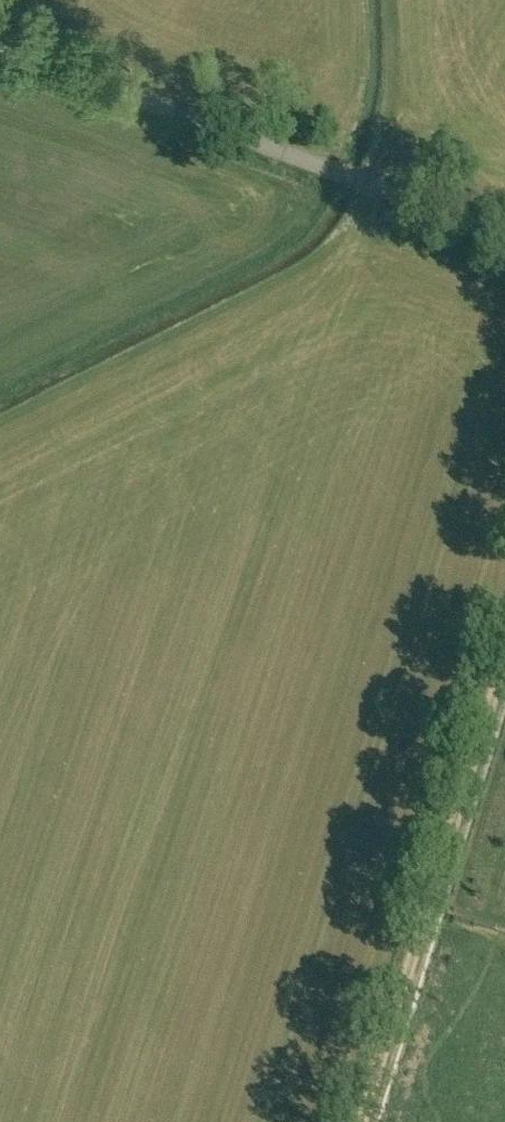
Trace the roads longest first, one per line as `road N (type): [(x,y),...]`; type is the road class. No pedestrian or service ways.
road 1 (unclassified): [(504,235),(0,48)]
road 2 (track): [(364,1121),(504,660)]

